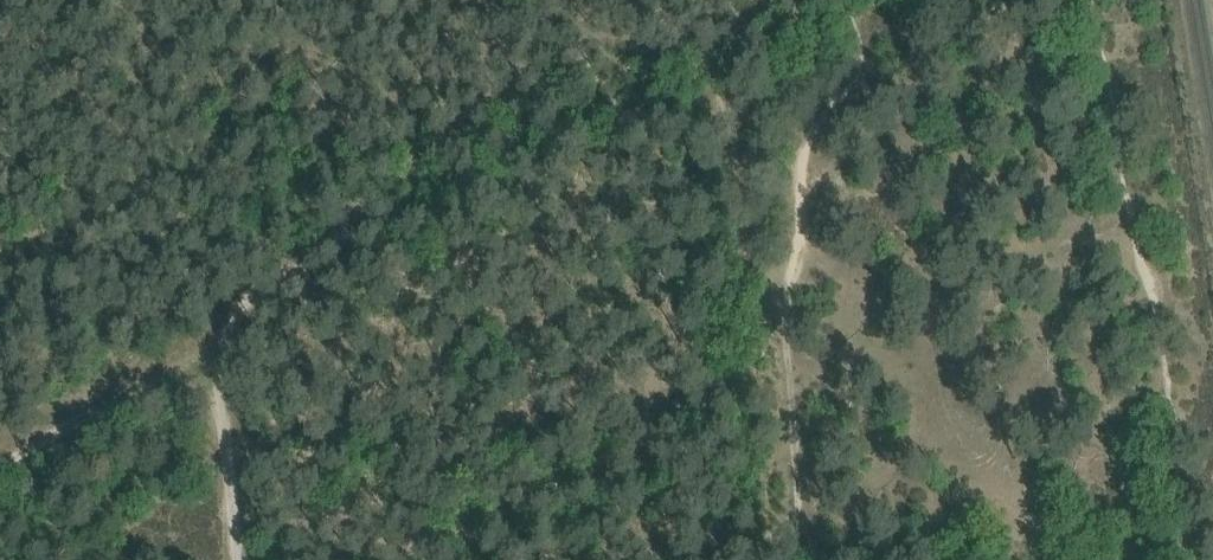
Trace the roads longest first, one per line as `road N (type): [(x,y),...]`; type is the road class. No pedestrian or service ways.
road 1 (track): [(345,559),(619,457),(701,389),(786,353)]
road 2 (track): [(786,353),(800,264),(800,201),(826,109),(844,78),(837,0)]
road 3 (track): [(240,345),(0,470)]
road 4 (track): [(251,559),(240,345)]

